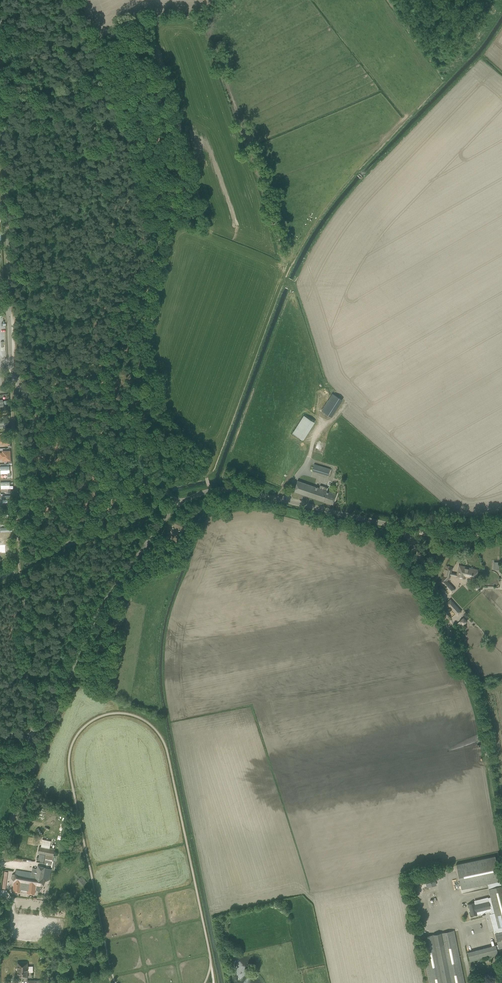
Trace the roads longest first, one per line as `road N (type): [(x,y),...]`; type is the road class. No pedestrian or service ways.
road 1 (unclassified): [(177,506),(165,488),(21,383),(10,366),(0,70)]
road 2 (track): [(14,374),(29,734)]
road 3 (unclassified): [(177,506),(230,489),(443,536),(501,526)]
road 4 (track): [(398,527),(431,578),(459,651),(501,837)]
road 5 (unclassified): [(29,734),(51,717),(102,606),(177,506)]
road 6 (unclassified): [(0,859),(34,765),(29,734)]

